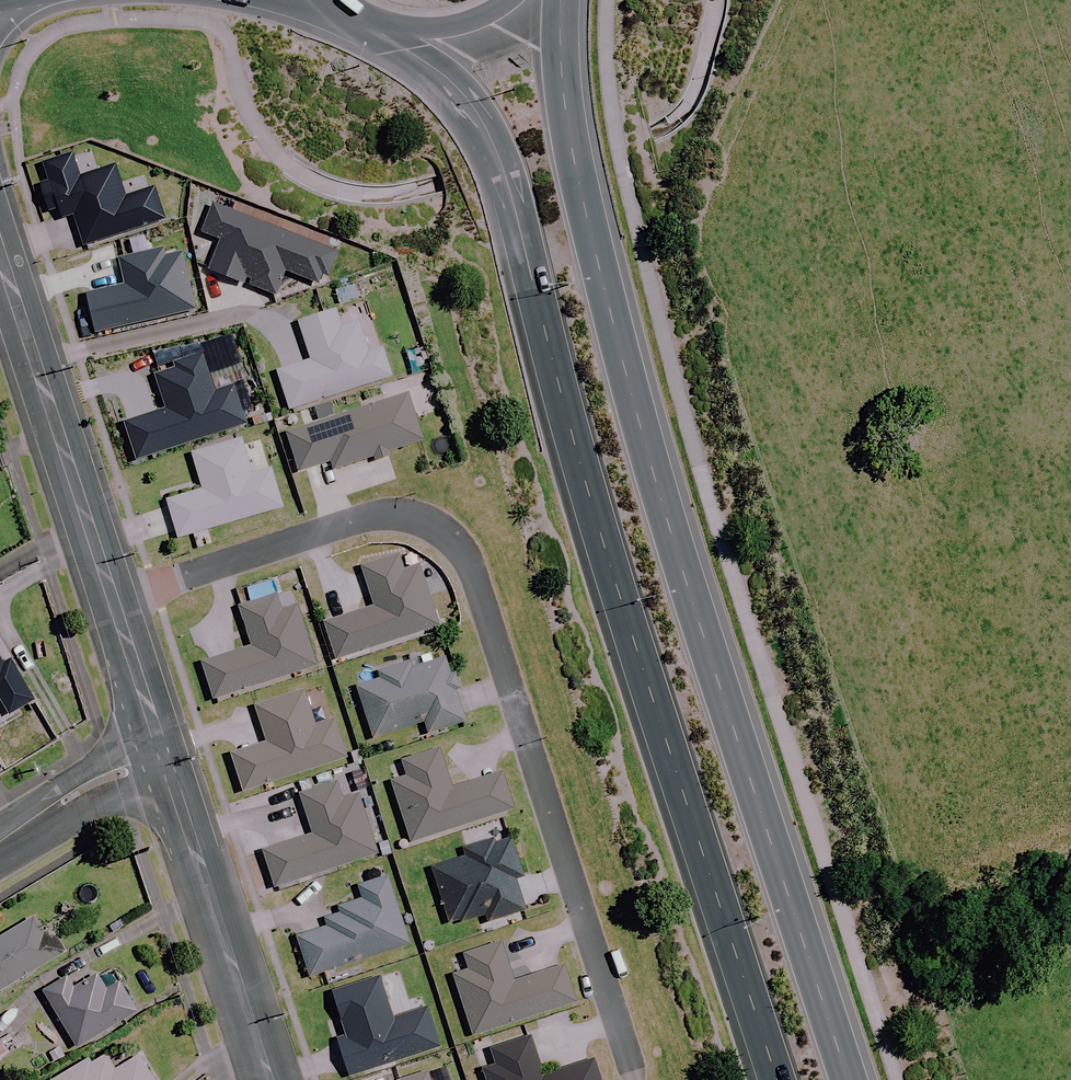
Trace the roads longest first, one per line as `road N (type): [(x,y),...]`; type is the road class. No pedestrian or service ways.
road 1 (primary): [(776,1079),(572,438),(496,150),(466,98),(394,35)]
road 2 (primary): [(560,0),(578,180),(641,425),(847,1079)]
road 3 (residential): [(113,596),(378,512),(443,531),(468,562),(635,1079)]
road 4 (residential): [(113,596),(0,252)]
road 5 (residential): [(270,1079),(161,745)]
road 6 (residential): [(0,842),(161,745)]
road 7 (residential): [(161,745),(113,596)]
road 8 (primary): [(524,0),(474,32),(394,35)]

